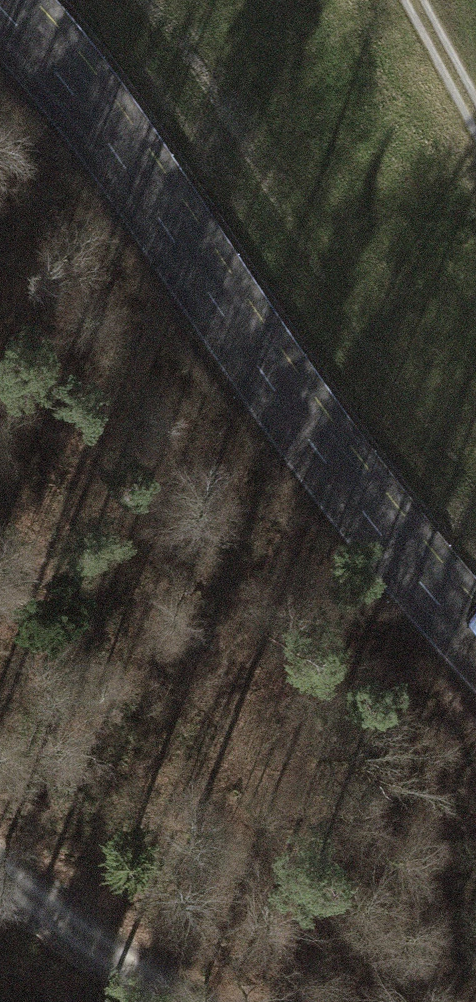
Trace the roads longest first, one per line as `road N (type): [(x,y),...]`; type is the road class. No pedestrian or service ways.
road 1 (secondary): [(475,643),(346,491),(100,129),(0,8)]
road 2 (track): [(182,1001),(121,965),(0,862)]
road 3 (track): [(475,117),(414,0)]

